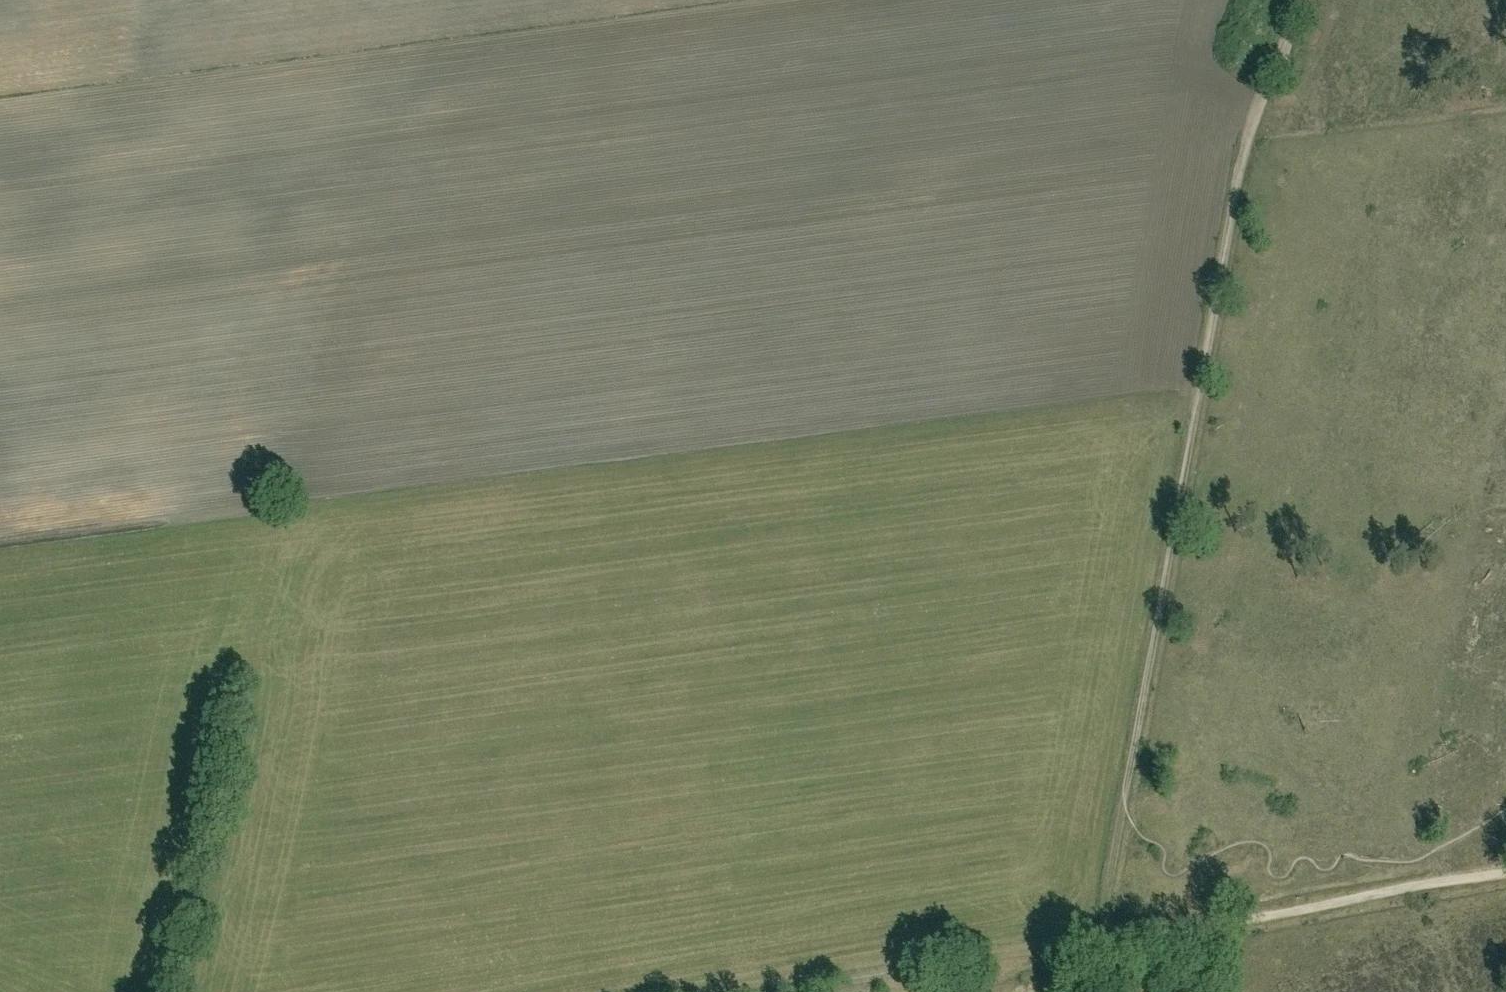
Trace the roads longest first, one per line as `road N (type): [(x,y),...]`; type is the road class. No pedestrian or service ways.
road 1 (track): [(1303,0),(1247,145),(1124,799)]
road 2 (track): [(1096,944),(1505,874)]
road 3 (track): [(791,991),(1096,944)]
road 4 (track): [(1124,799),(1096,944)]

